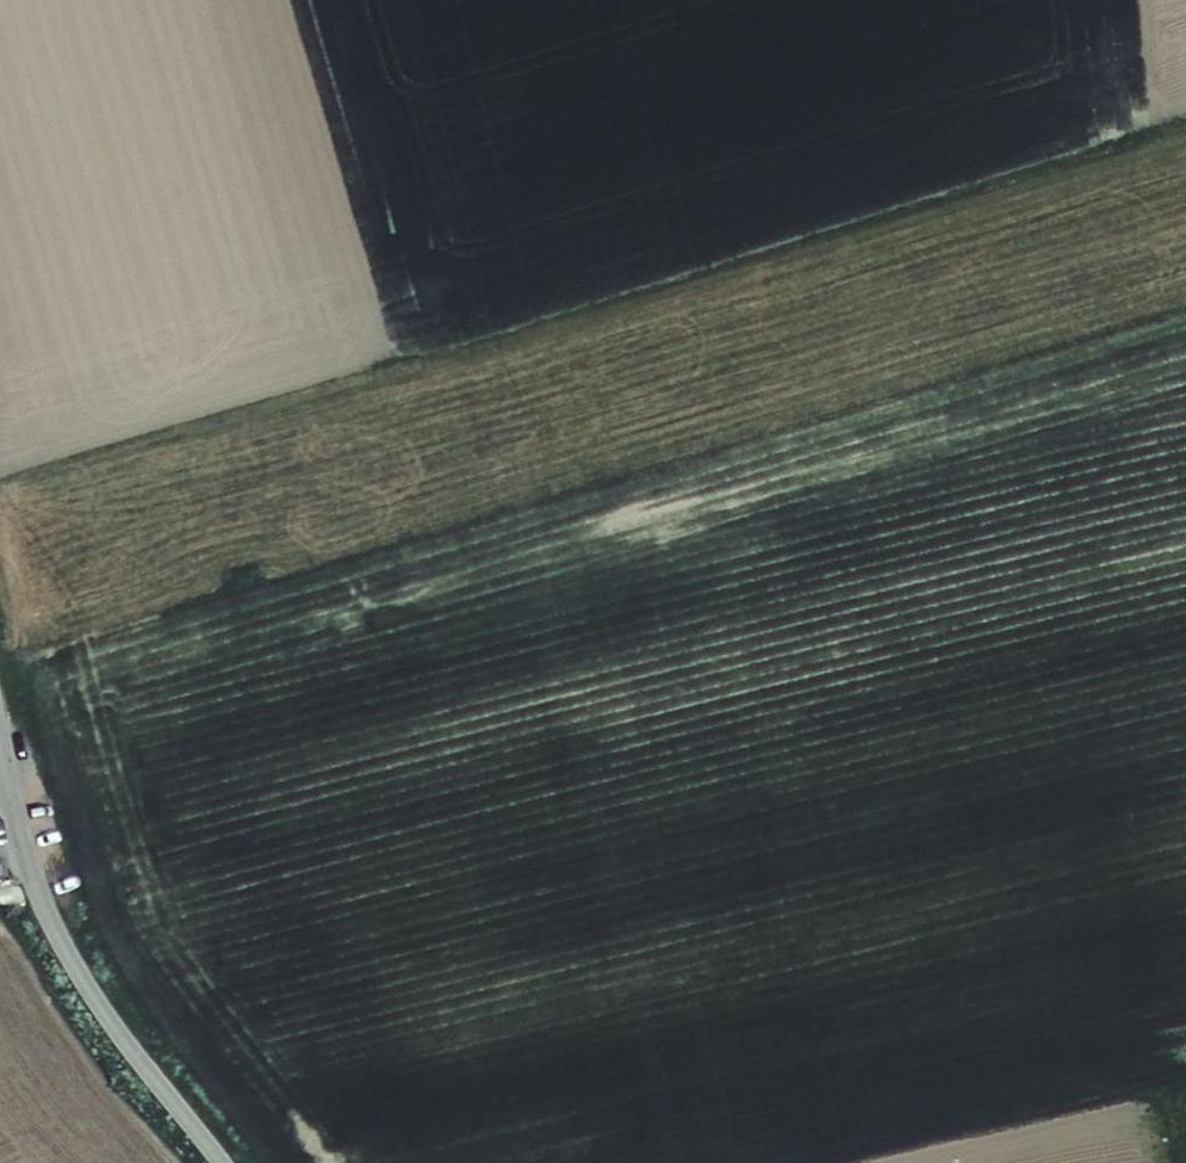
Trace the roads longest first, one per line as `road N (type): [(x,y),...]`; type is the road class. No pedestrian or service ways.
road 1 (unclassified): [(224,1162),(70,959),(32,873),(0,738)]

